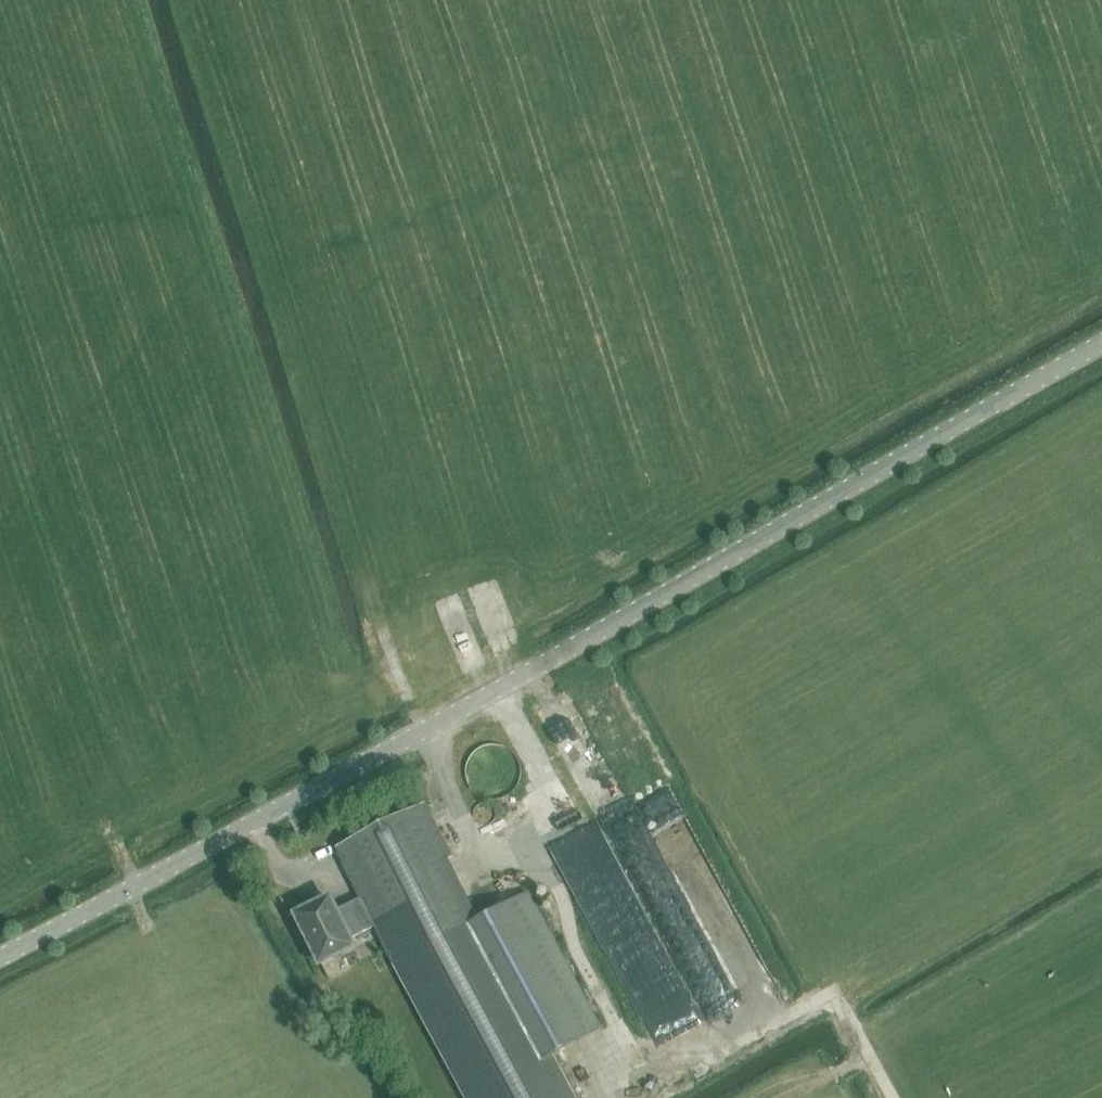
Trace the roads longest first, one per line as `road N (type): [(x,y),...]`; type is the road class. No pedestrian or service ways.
road 1 (tertiary): [(0,957),(559,655),(1101,342)]
road 2 (track): [(892,1097),(835,991),(708,1061),(594,1049),(576,1057)]
road 3 (track): [(622,1097),(624,1052),(613,1019),(522,823)]

